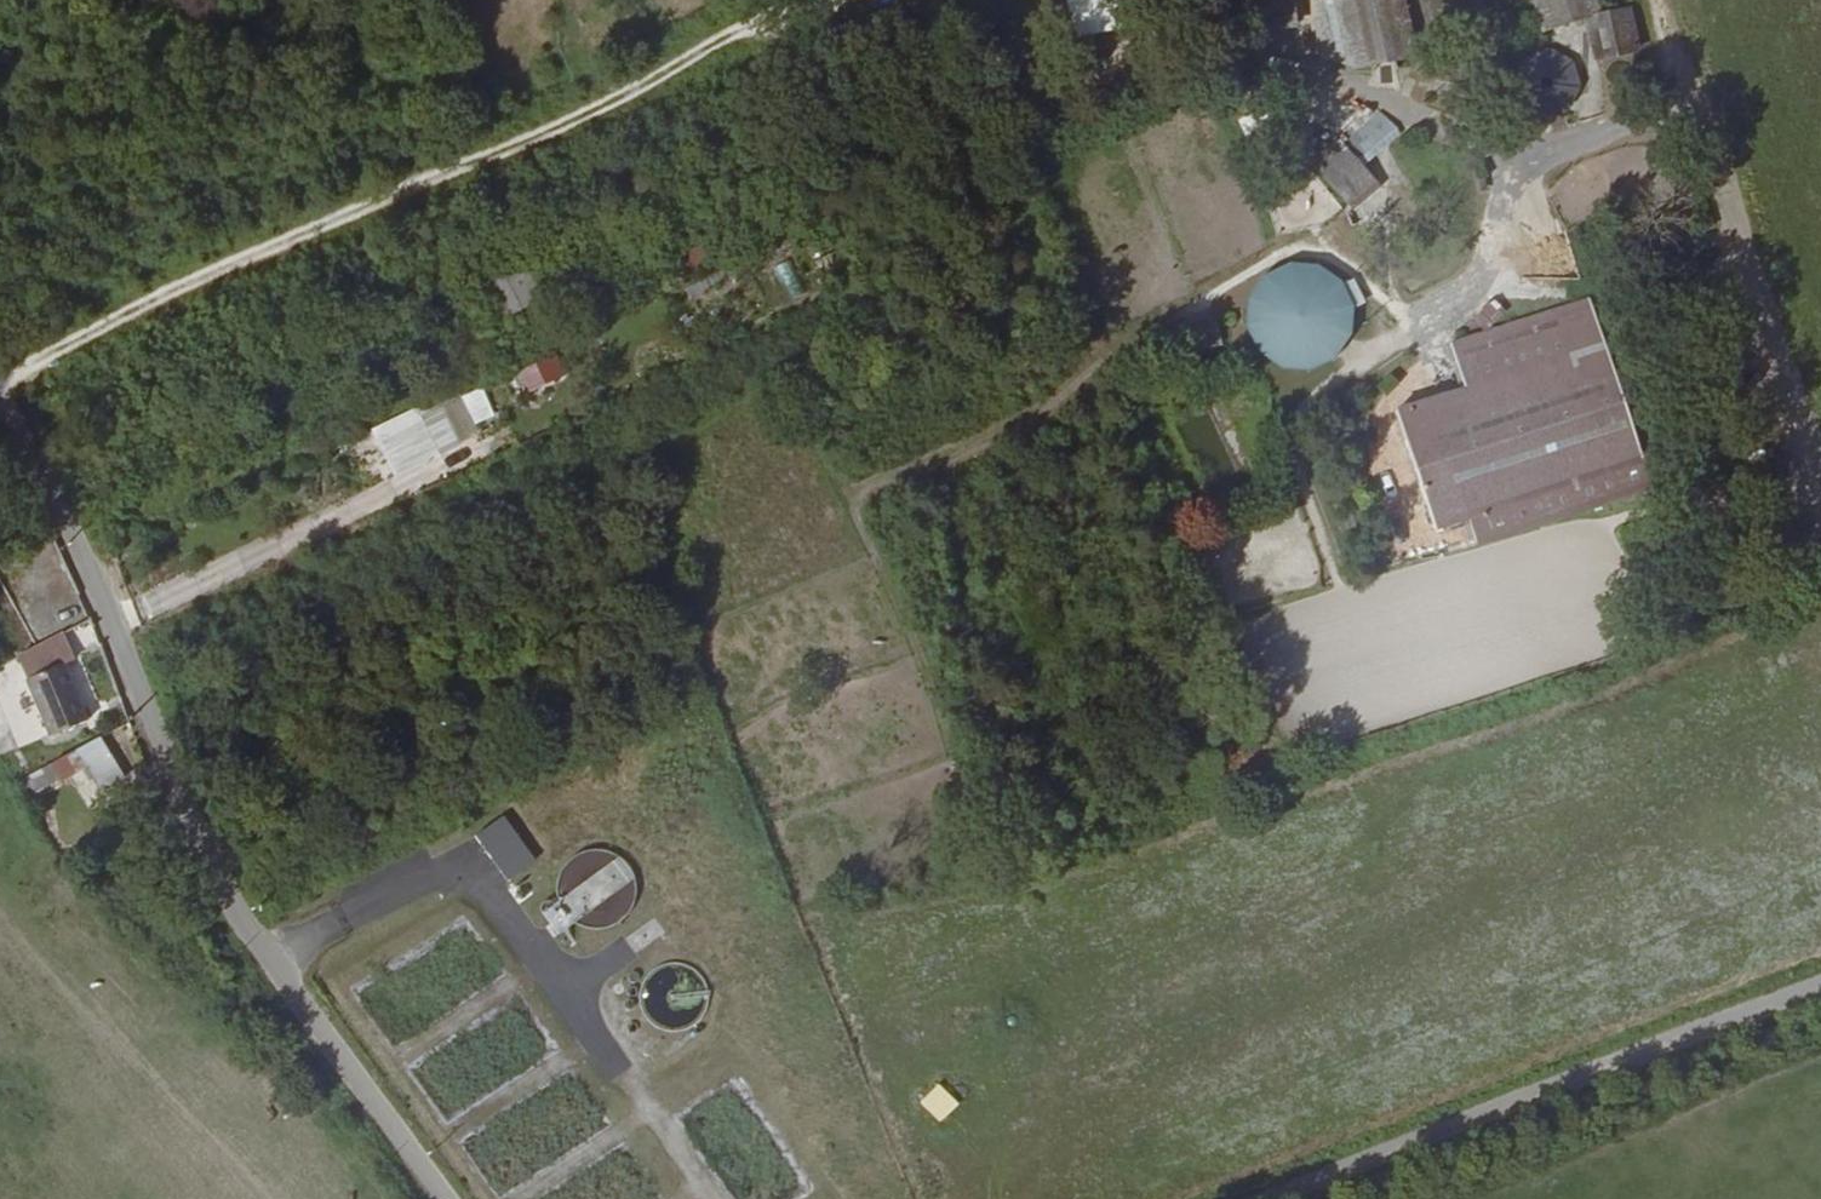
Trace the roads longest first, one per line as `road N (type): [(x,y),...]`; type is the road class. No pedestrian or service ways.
road 1 (unclassified): [(451,1198),(289,982),(78,539),(0,430)]
road 2 (unclassified): [(1256,1198),(1820,991)]
road 3 (unclassified): [(1689,121),(1820,450)]
road 4 (track): [(1651,0),(1689,121)]

